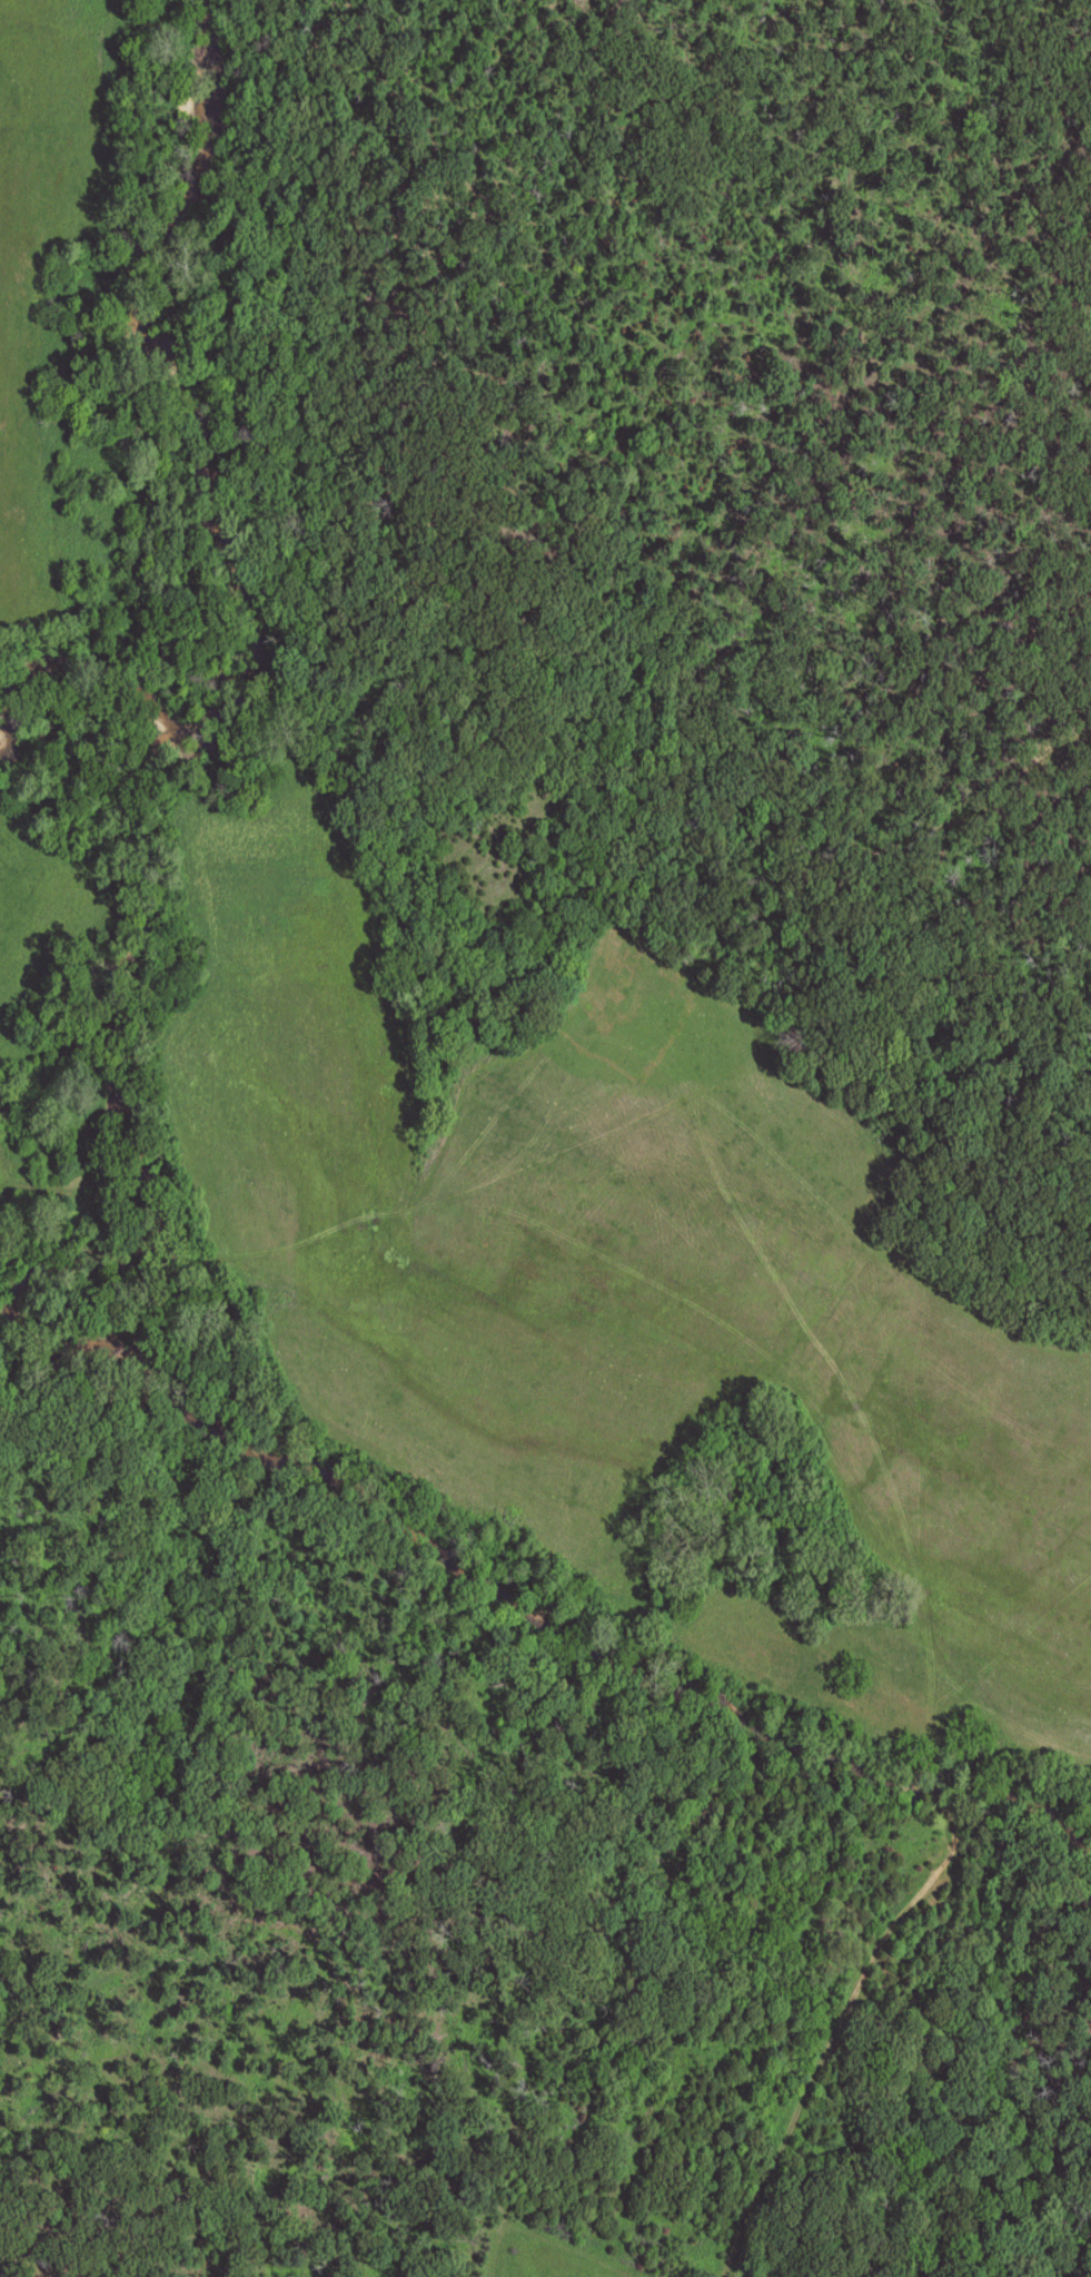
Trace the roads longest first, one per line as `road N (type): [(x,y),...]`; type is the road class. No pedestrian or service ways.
road 1 (residential): [(0,827),(19,800),(172,767)]

